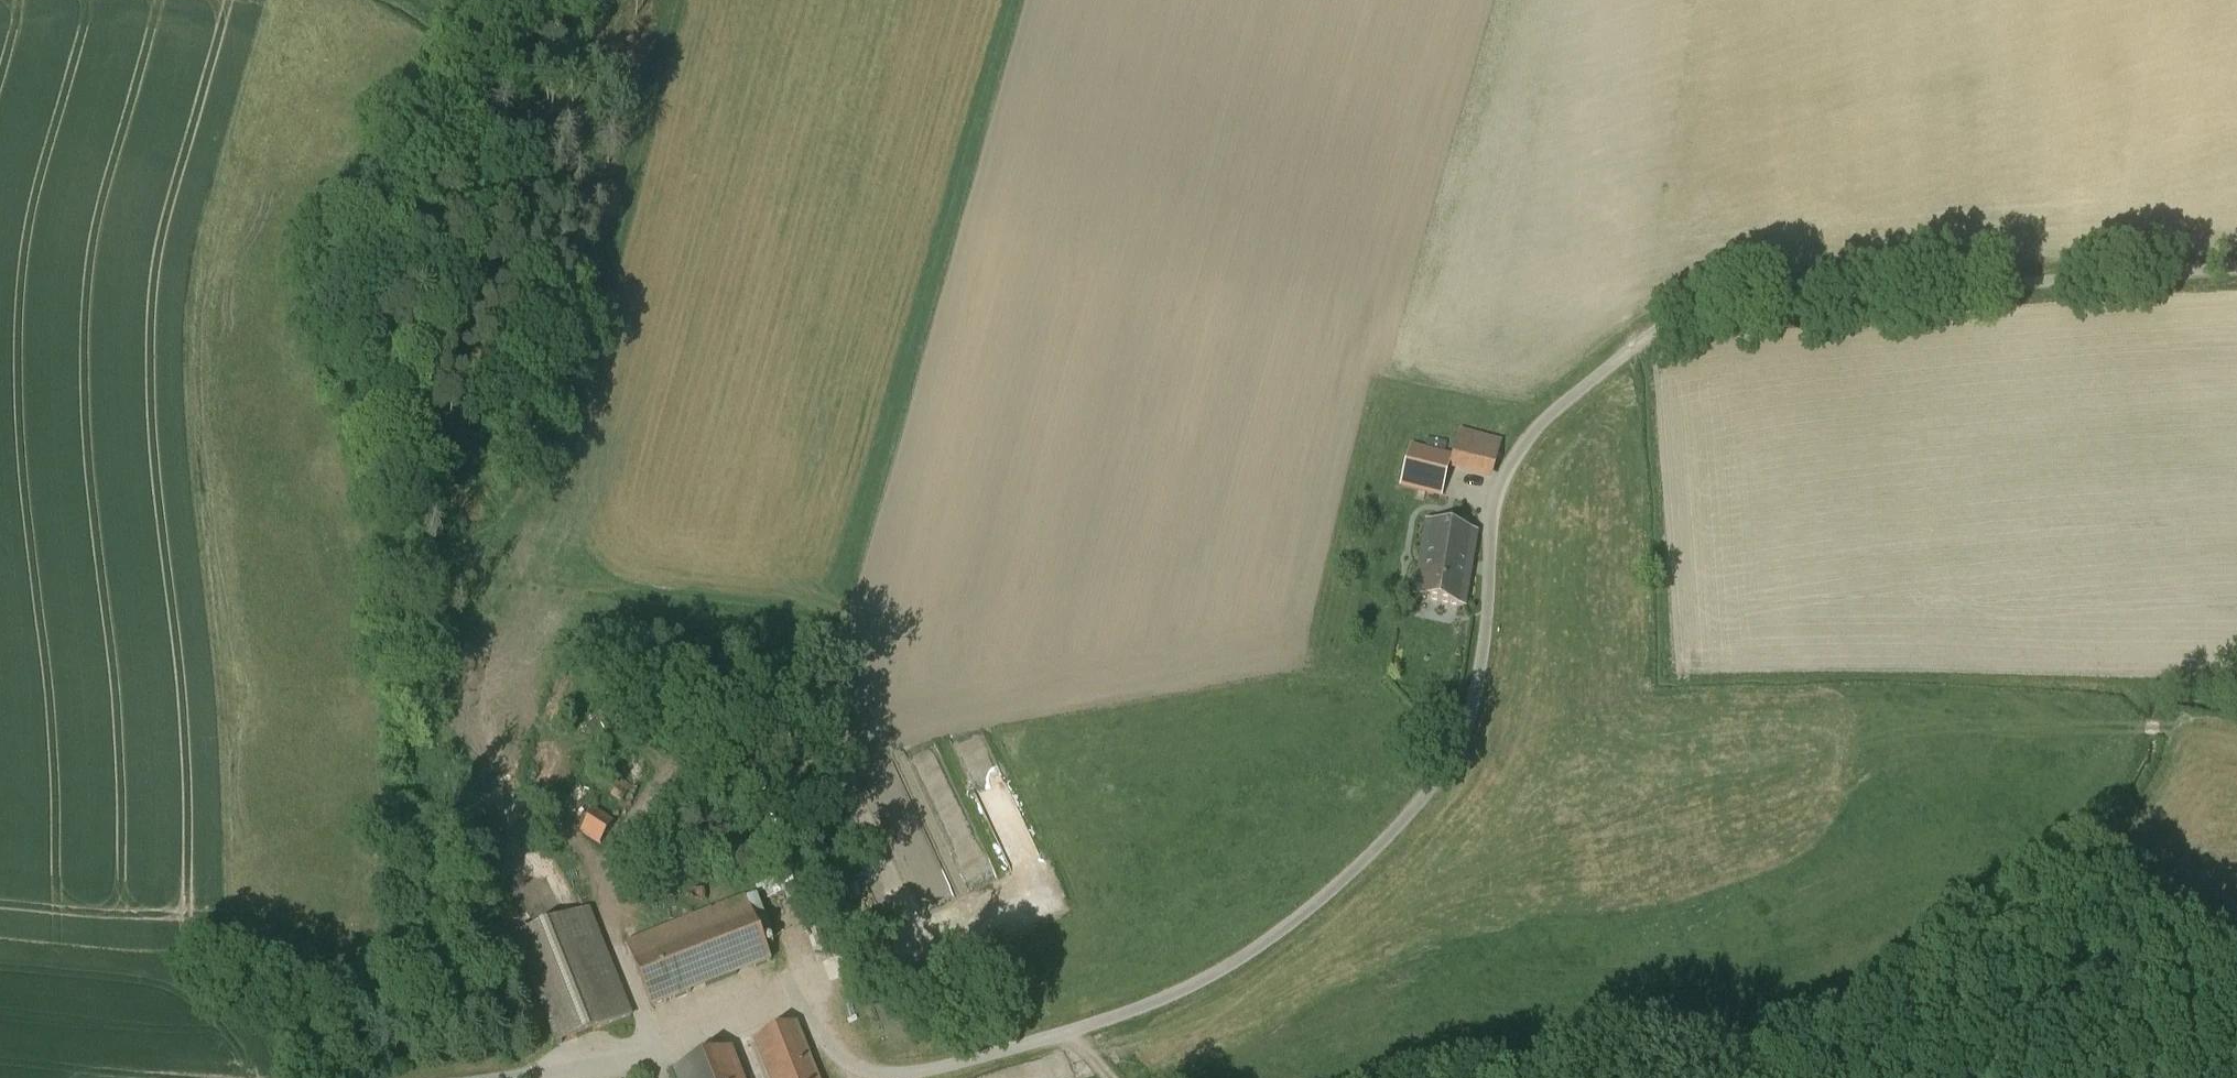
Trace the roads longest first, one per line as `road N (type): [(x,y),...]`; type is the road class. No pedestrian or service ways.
road 1 (unclassified): [(2236,271),(1709,319),(1623,357),(1530,438),(1501,483),(1482,662),(1456,754),(1434,788),(1312,908),(1204,981),(1081,1033),(921,1074),(894,1077),(841,1060),(789,992),(764,993),(556,1074),(518,1077)]
road 2 (track): [(1990,1077),(2086,1027),(2146,930)]

